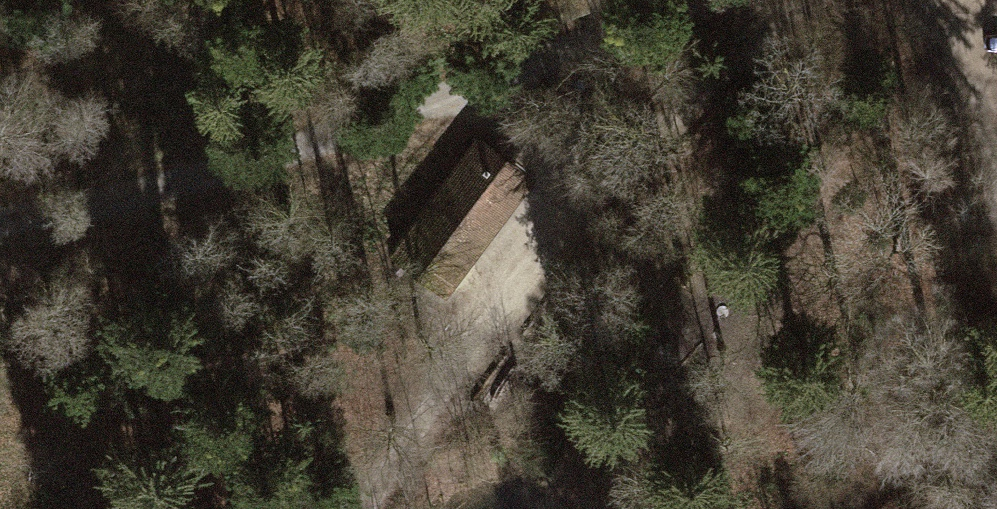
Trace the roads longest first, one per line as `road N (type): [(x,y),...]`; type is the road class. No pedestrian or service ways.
road 1 (track): [(695,0),(175,183),(0,214)]
road 2 (track): [(815,0),(678,124),(411,444),(367,508)]
road 3 (track): [(933,0),(996,125)]

